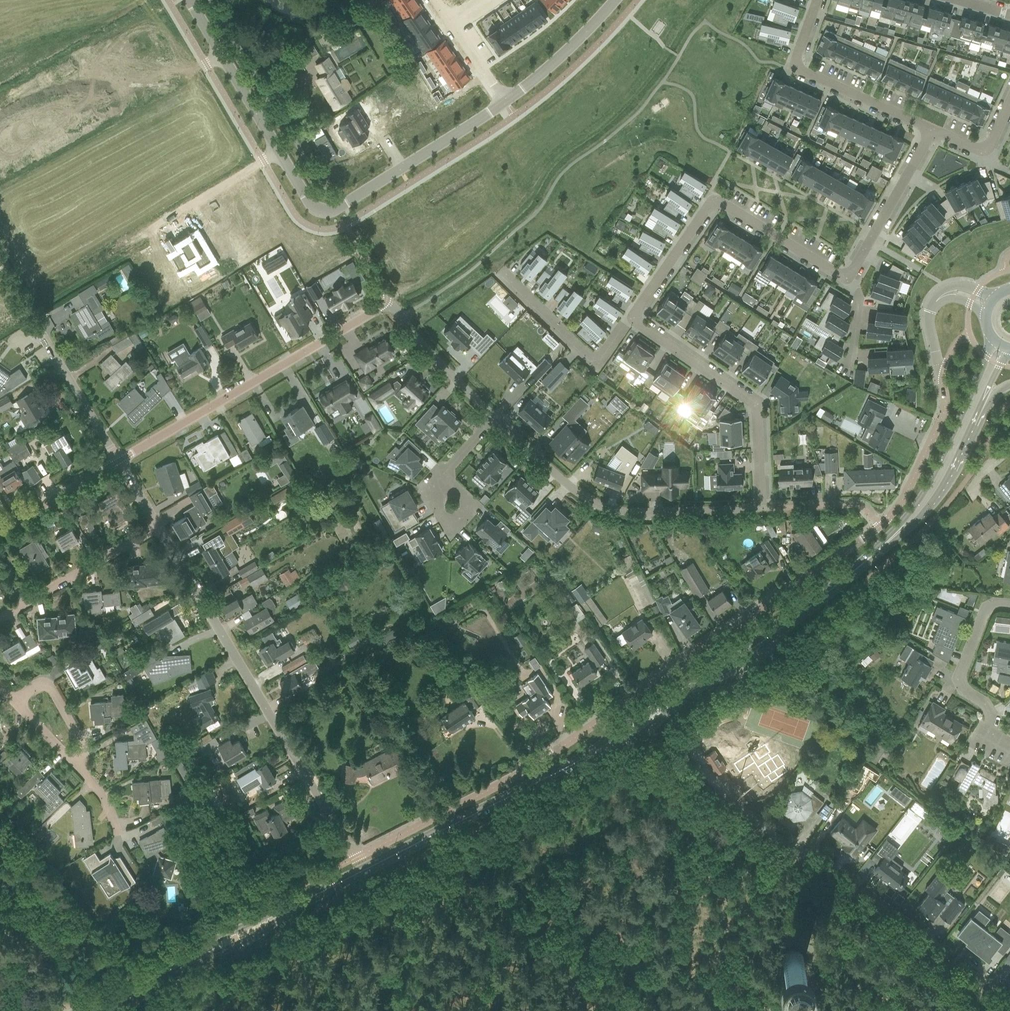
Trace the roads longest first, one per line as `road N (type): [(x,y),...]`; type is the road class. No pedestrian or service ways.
road 1 (residential): [(355,859),(530,769),(880,527)]
road 2 (residential): [(355,859),(157,529)]
road 3 (secondary): [(595,753),(283,912)]
road 4 (residential): [(1002,1010),(753,815)]
road 5 (residential): [(119,462),(391,302)]
road 6 (residential): [(639,319),(710,206),(720,202),(827,271),(854,271)]
road 7 (residential): [(761,507),(622,513),(586,497),(496,418)]
road 8 (unclassified): [(504,101),(334,208),(309,204),(278,154)]
road 9 (secondary): [(891,539),(674,702)]
road 10 (residential): [(880,527),(903,500),(943,416),(930,325),(944,294)]
road 11 (residential): [(761,507),(755,406),(639,319)]
road 12 (secondary): [(989,336),(989,354),(928,487),(891,539)]
road 13 (residential): [(817,0),(798,70),(931,130)]
road 14 (residential): [(1009,748),(985,736),(991,714),(965,694),(959,677),(982,615),(1009,609)]
road 15 (residential): [(506,273),(594,361),(639,319)]
road 16 (residential): [(0,619),(157,529)]
road 17 (residential): [(278,154),(125,242)]
road 18 (secondary): [(891,539),(939,494),(987,402)]
road 19 (residential): [(119,462),(35,319)]
road 20 (residential): [(854,271),(931,130)]
road 21 (residential): [(496,418),(391,302)]
road 22 (unclassified): [(613,0),(504,101)]
road 23 (residential): [(0,530),(119,462)]
road 24 (residential): [(74,763),(83,744),(51,688),(37,685),(11,701)]
road 25 (secondary): [(196,956),(90,1010)]

